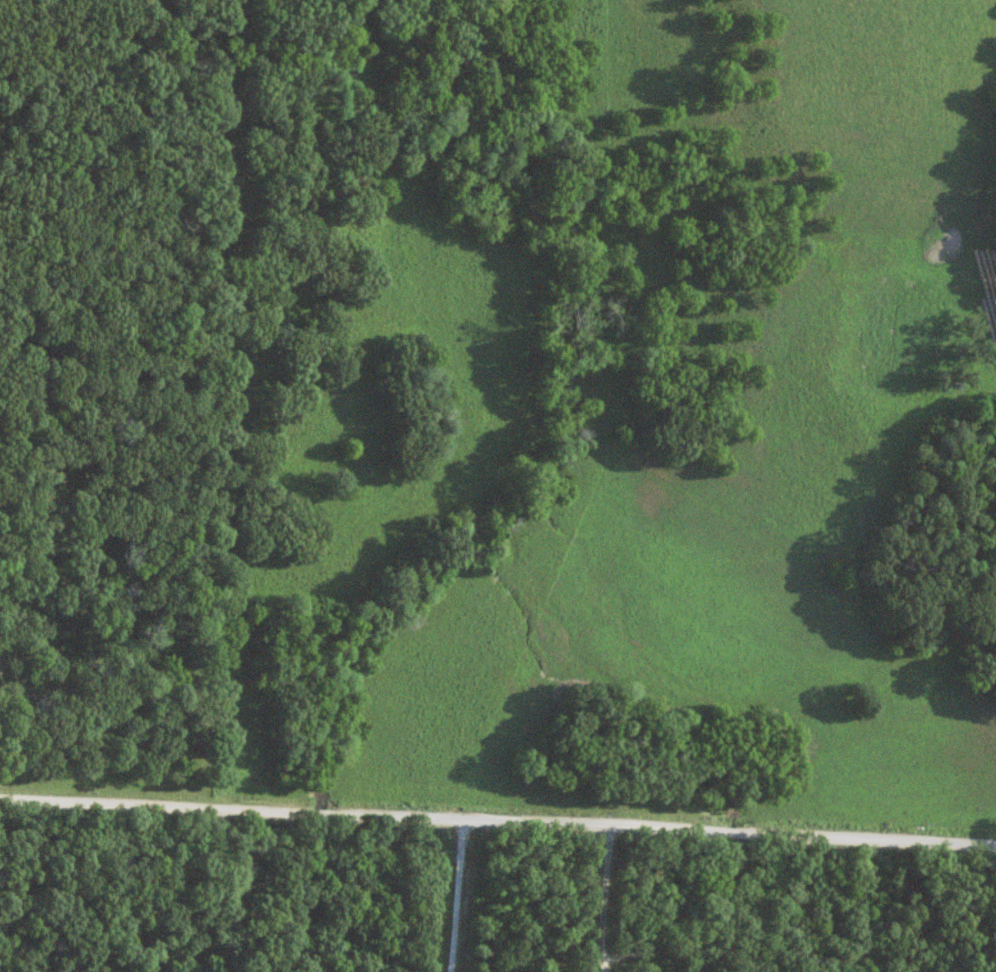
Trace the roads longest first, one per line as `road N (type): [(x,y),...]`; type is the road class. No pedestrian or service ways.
road 1 (residential): [(995,845),(0,796)]

